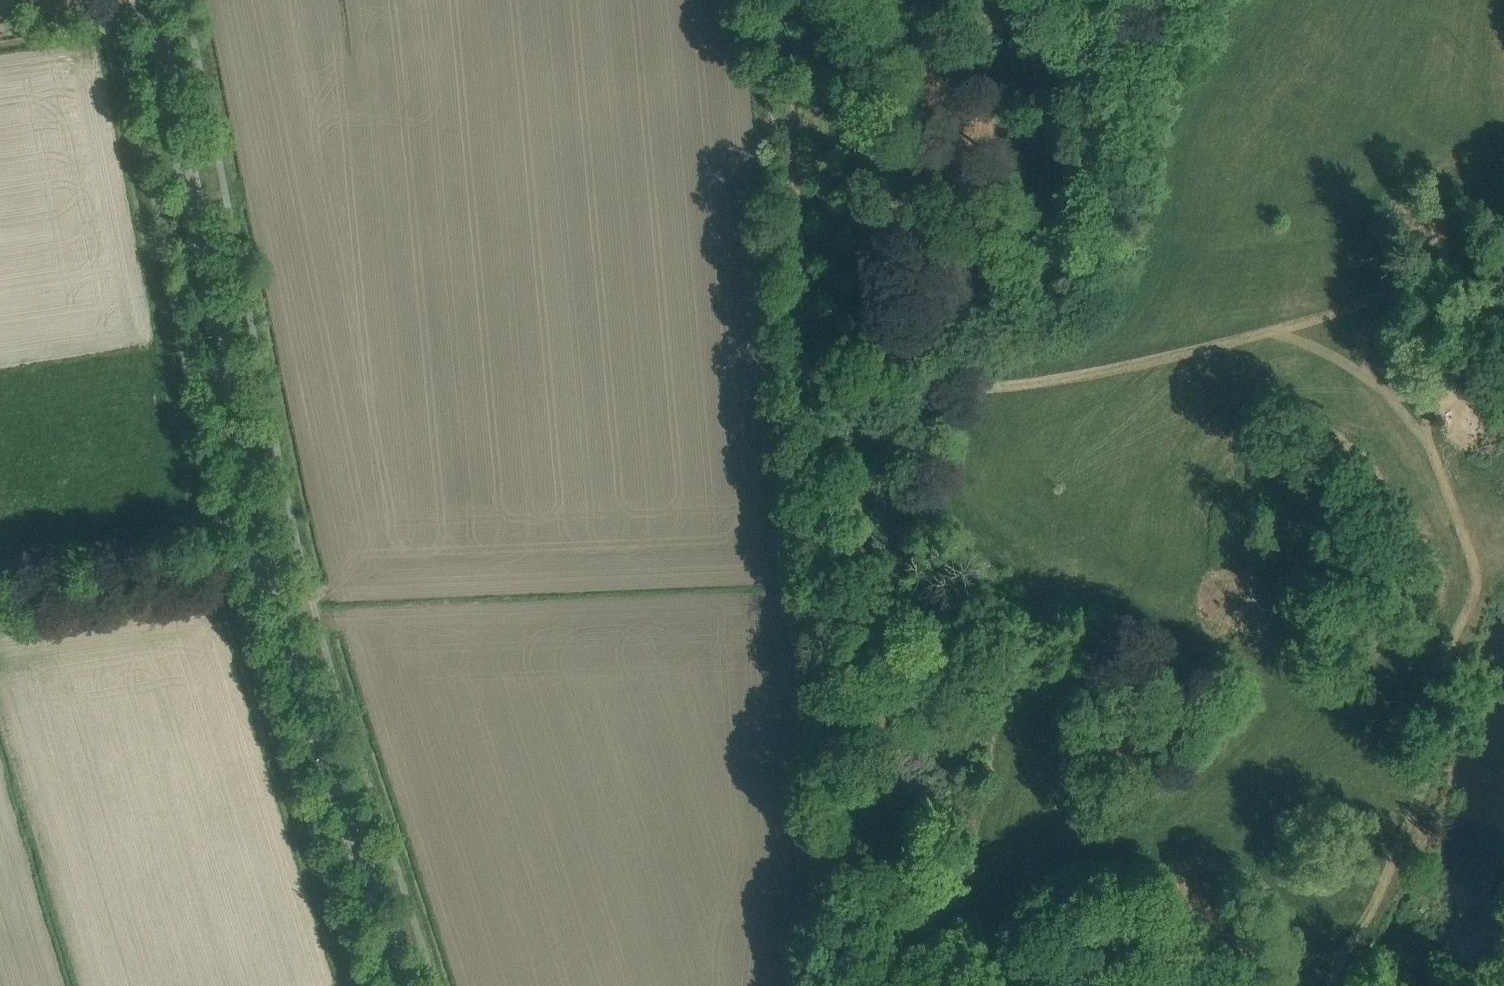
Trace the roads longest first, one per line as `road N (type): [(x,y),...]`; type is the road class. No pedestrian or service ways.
road 1 (tertiary): [(403,985),(268,557),(151,0)]

